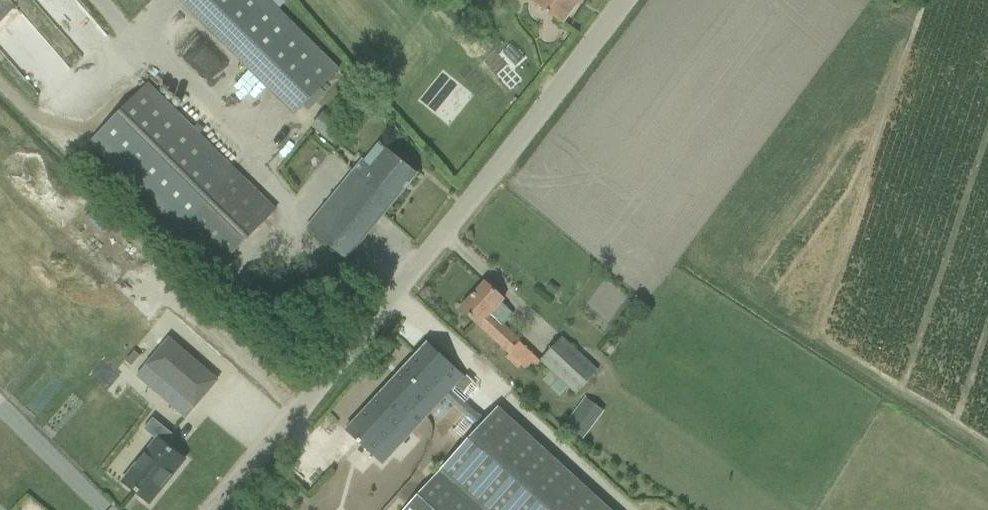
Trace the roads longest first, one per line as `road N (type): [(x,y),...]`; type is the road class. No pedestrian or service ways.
road 1 (unclassified): [(222,509),(497,178),(627,0)]

